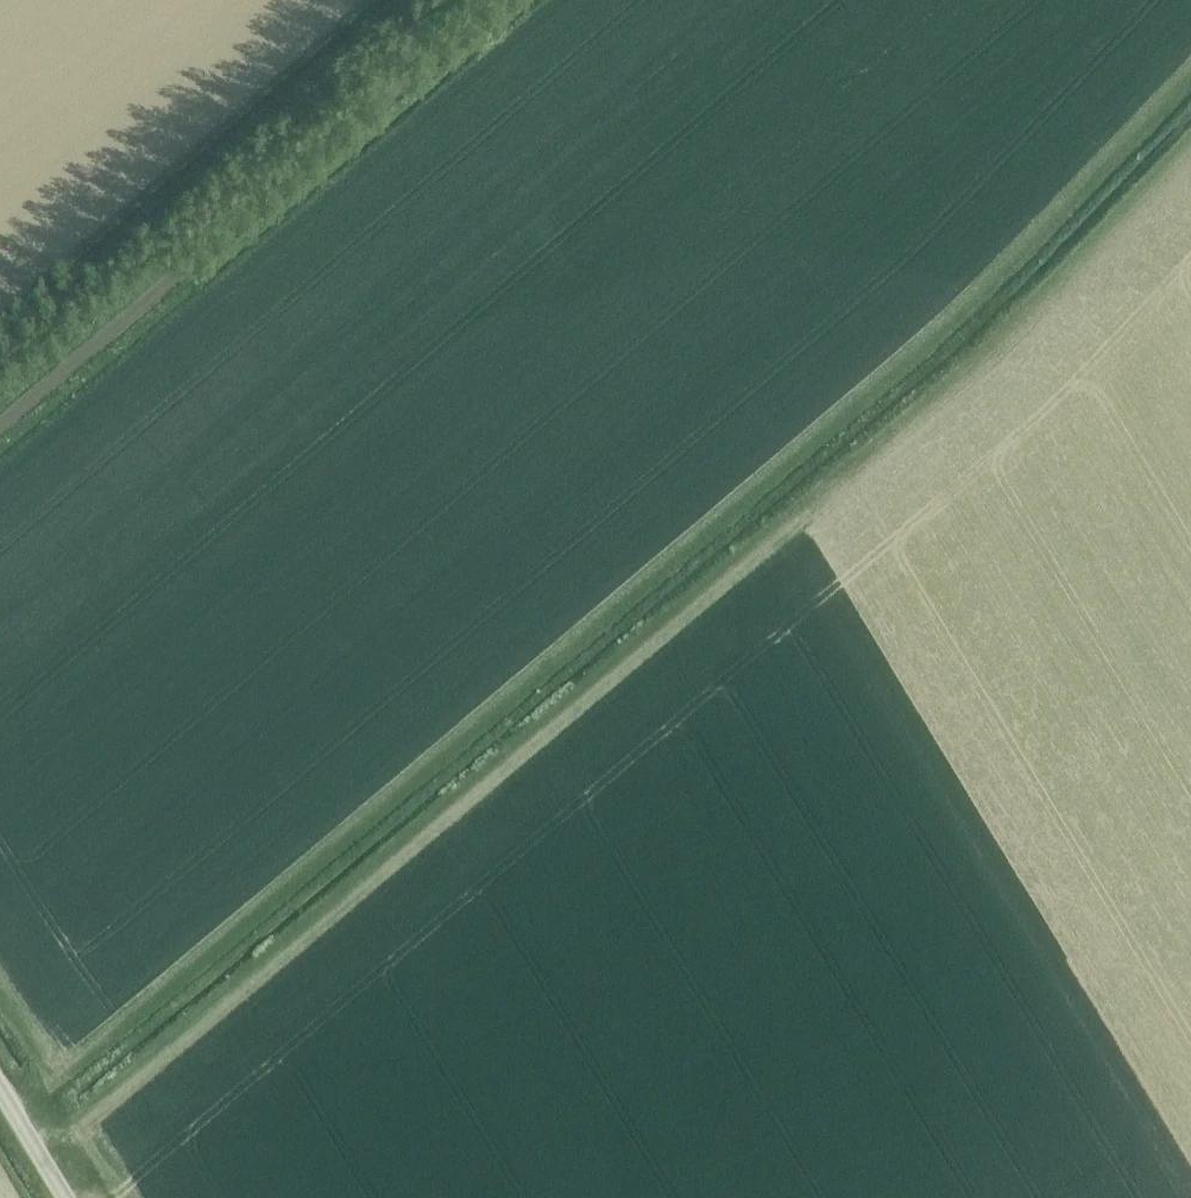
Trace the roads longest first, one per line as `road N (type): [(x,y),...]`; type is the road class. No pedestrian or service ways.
road 1 (track): [(503,0),(0,431)]
road 2 (unclassified): [(65,1197),(0,1090)]

